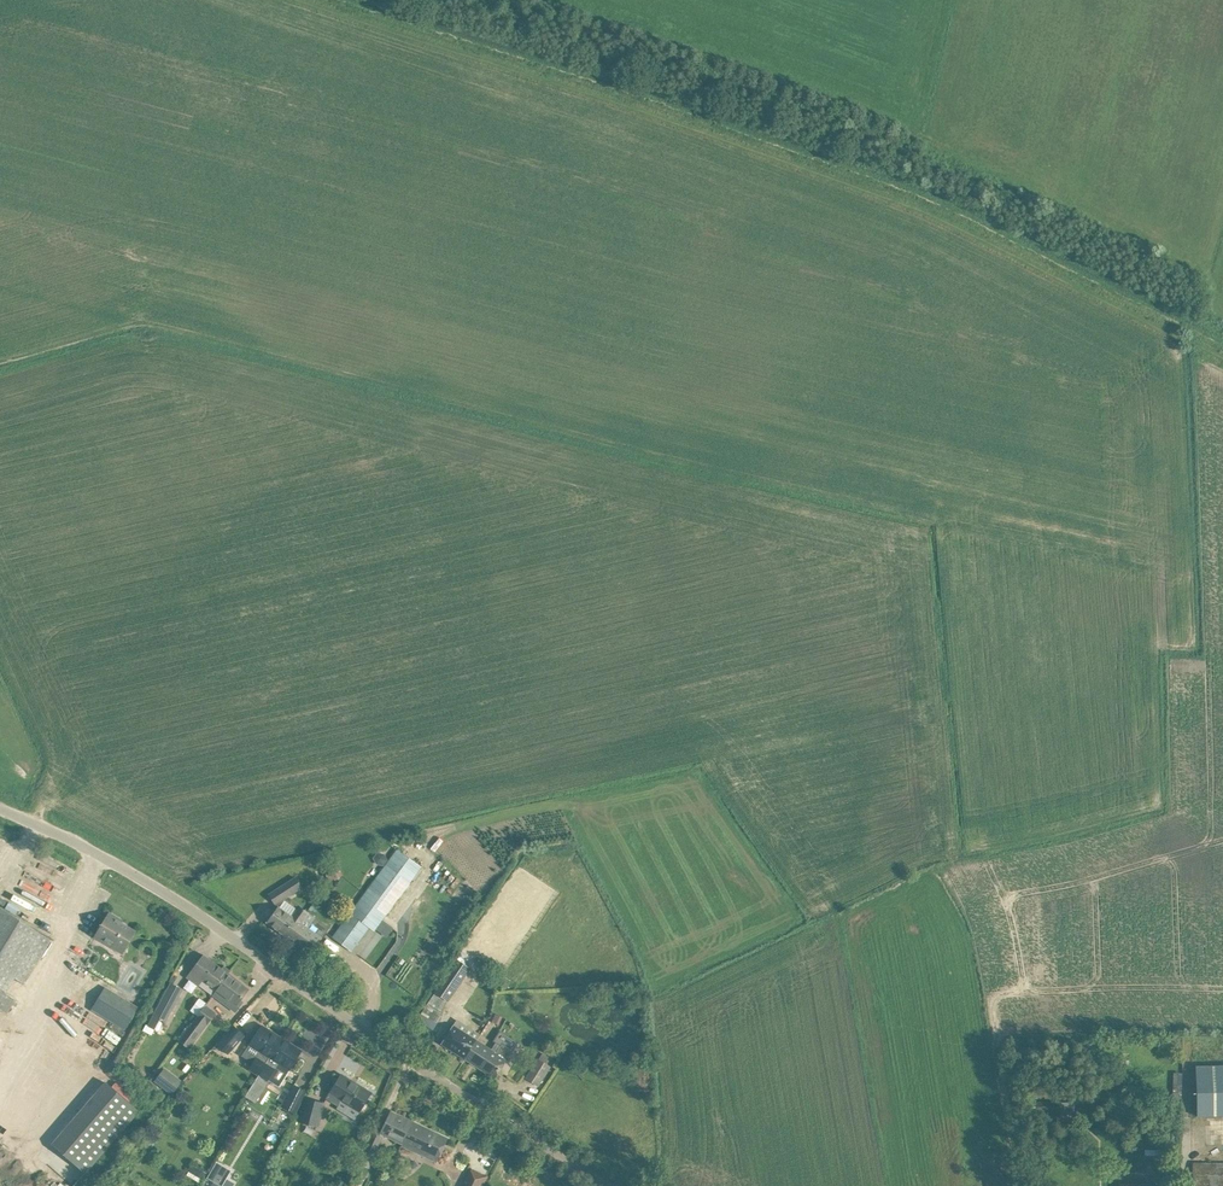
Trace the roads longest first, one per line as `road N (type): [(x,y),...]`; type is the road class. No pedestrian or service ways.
road 1 (track): [(1222,350),(903,194),(339,0)]
road 2 (unclassified): [(597,1185),(185,910),(93,854),(0,813)]

